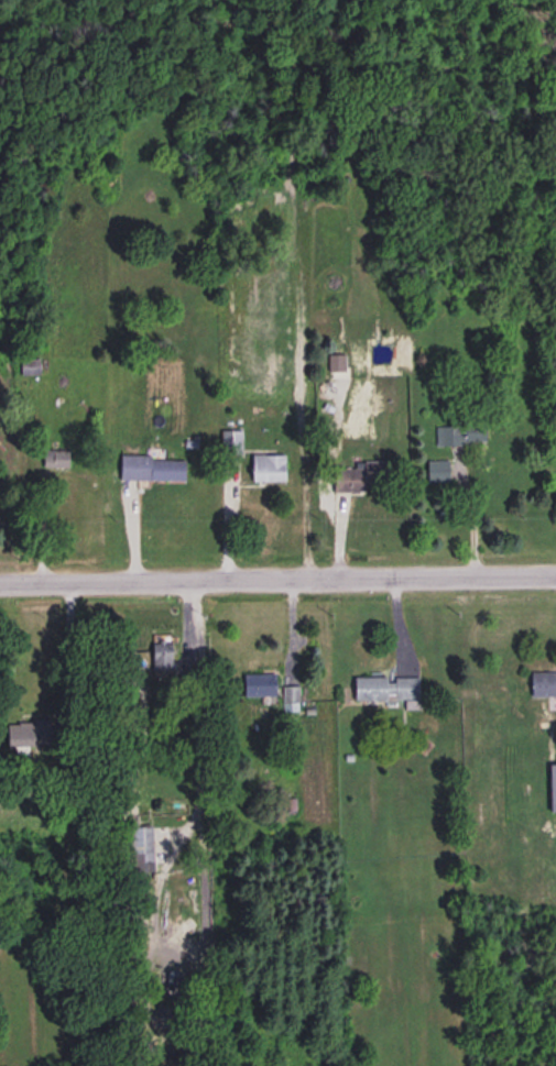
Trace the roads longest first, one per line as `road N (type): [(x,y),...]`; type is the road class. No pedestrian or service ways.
road 1 (tertiary): [(555,573),(0,582)]

